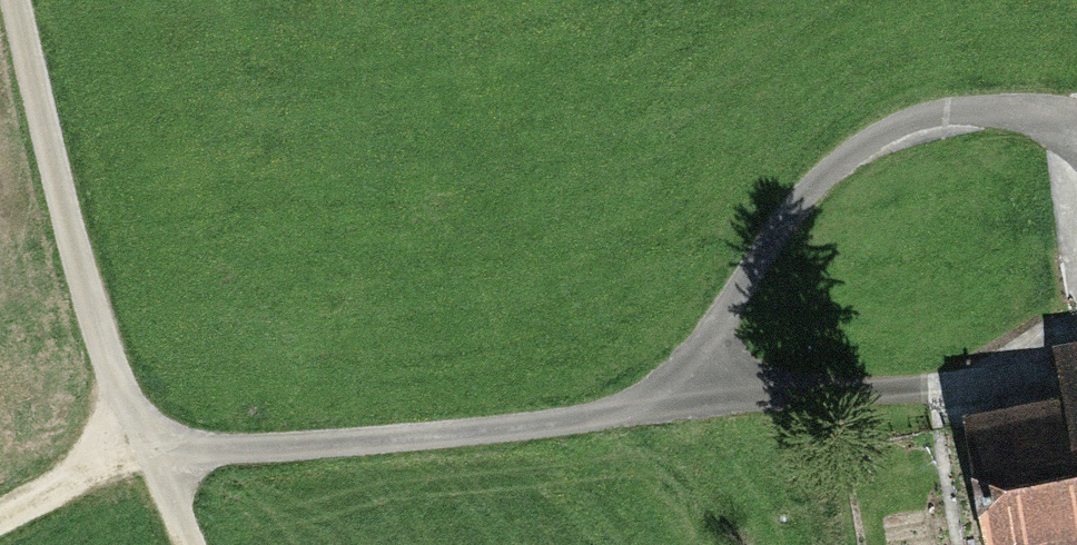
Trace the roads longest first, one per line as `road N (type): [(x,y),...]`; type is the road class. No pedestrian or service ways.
road 1 (track): [(1076,129),(967,121),(864,153),(803,208),(676,385),(620,413),(385,444),(148,455)]
road 2 (track): [(148,455),(65,241),(10,0)]
road 3 (track): [(1076,339),(1027,370),(889,406),(676,385)]
road 4 (track): [(0,517),(148,455)]

